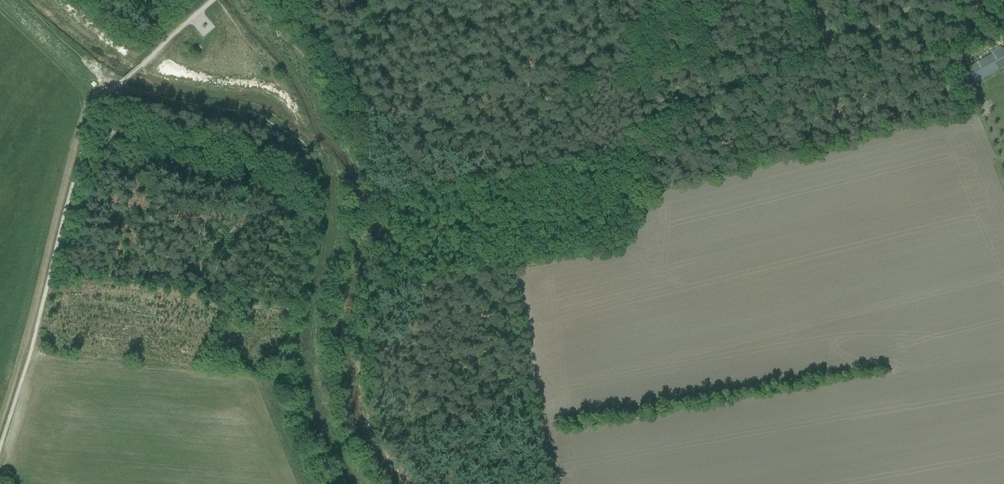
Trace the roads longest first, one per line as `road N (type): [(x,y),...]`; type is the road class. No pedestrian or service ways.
road 1 (track): [(800,0),(821,52),(621,124),(608,209)]

